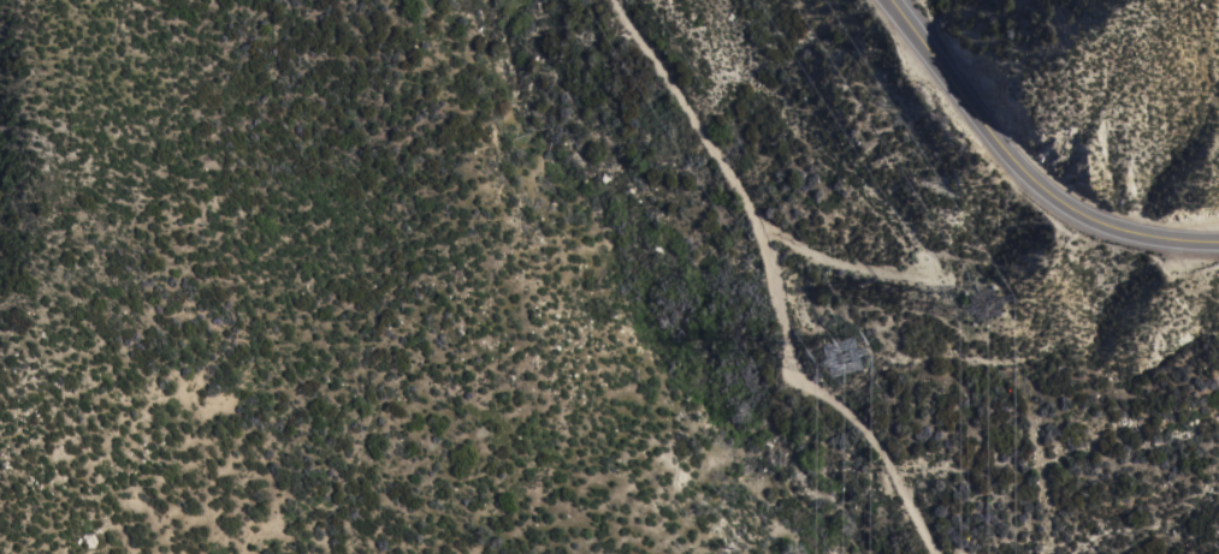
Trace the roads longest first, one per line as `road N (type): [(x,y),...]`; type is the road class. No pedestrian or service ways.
road 1 (primary): [(1218,242),(1108,226),(1043,189),(890,0)]

